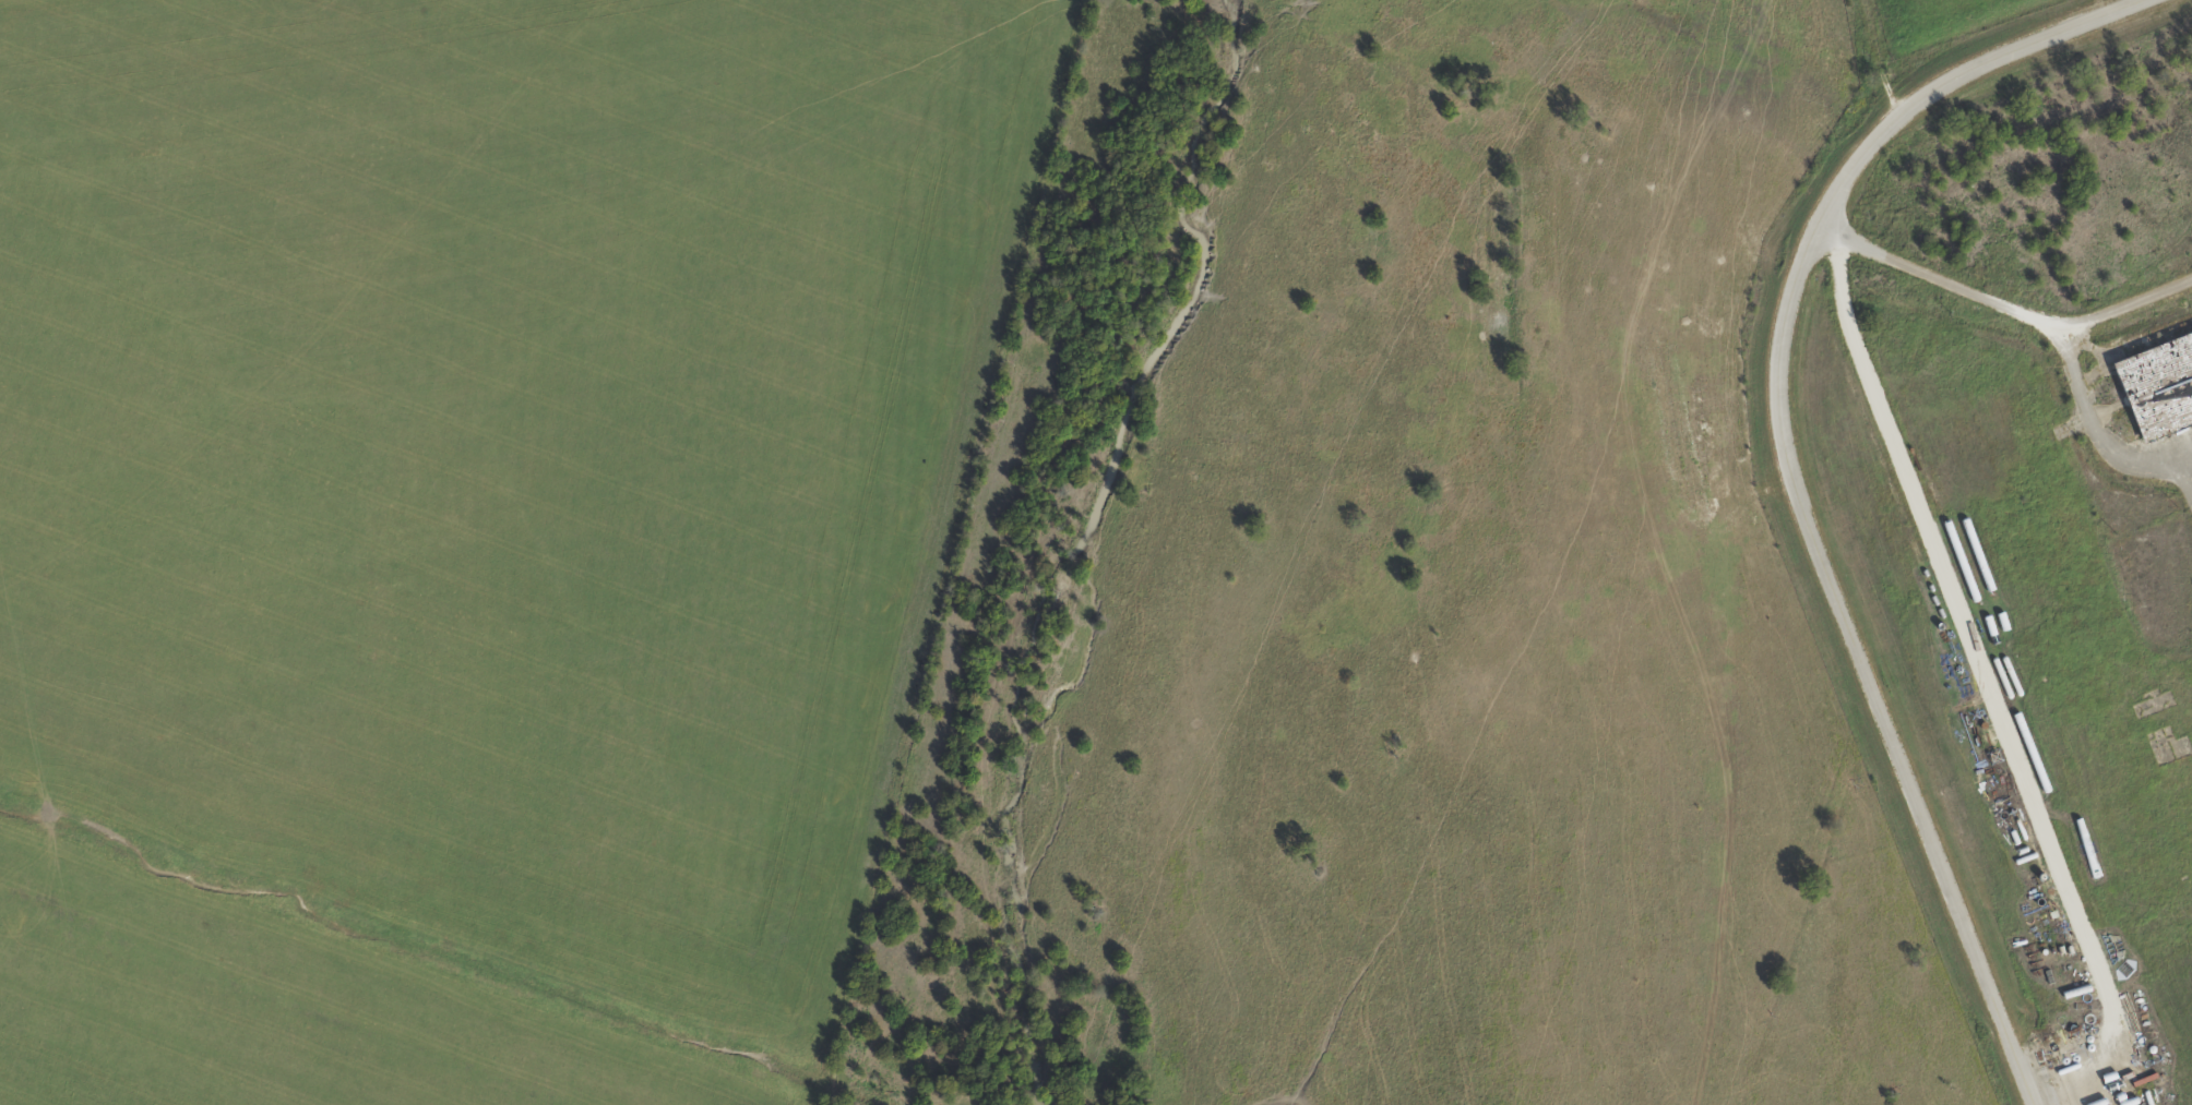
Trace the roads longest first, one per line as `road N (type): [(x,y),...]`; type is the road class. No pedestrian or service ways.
road 1 (residential): [(2041,1104),(1786,469),(1778,347),(1814,226),(1891,121)]
road 2 (residential): [(1891,121),(1945,77),(2144,0)]
road 3 (track): [(1891,121),(1863,0)]

